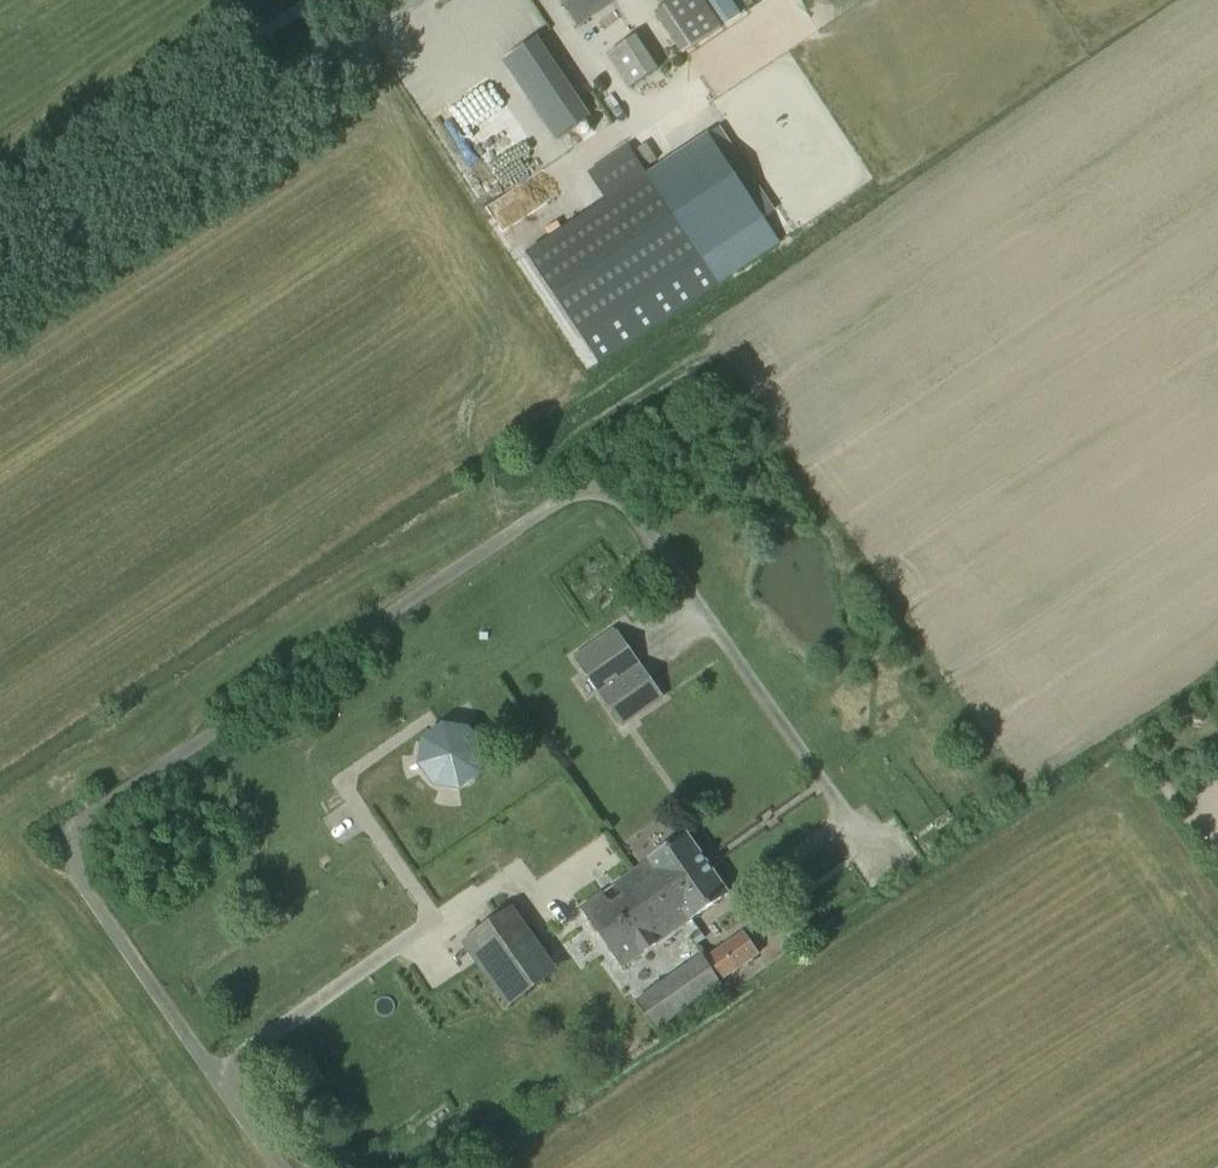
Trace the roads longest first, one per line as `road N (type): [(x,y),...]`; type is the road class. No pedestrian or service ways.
road 1 (track): [(515,528),(459,430),(509,389),(526,362),(530,323),(431,181),(383,97),(357,31)]
road 2 (tertiary): [(0,268),(406,0)]

